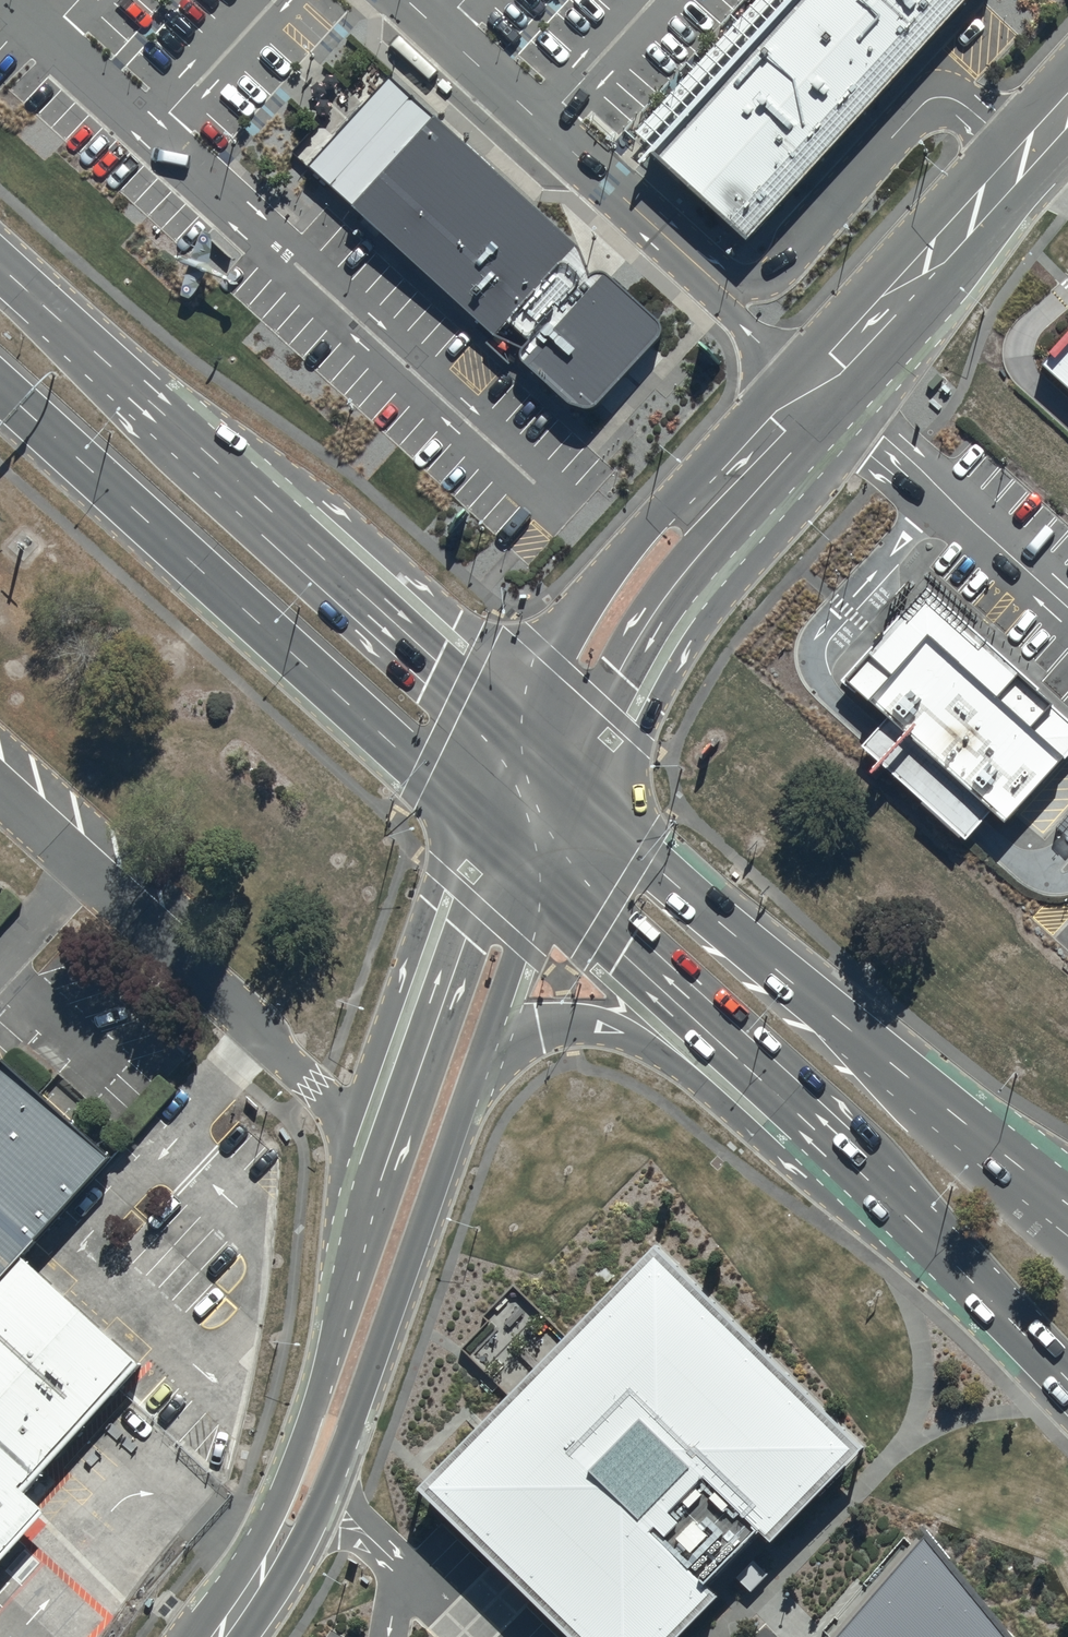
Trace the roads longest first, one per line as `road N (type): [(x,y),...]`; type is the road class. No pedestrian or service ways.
road 1 (primary): [(0,270),(508,735)]
road 2 (primary): [(476,823),(0,389)]
road 3 (unclassified): [(376,1165),(315,1083),(0,798)]
road 4 (unclassified): [(477,1064),(336,1462),(286,1535)]
road 5 (primary): [(890,1199),(773,1147),(628,1035),(566,1024),(530,1030),(477,1064)]
road 6 (primary): [(890,1199),(540,880)]
road 7 (unclassified): [(812,389),(770,482),(629,683),(570,792)]
road 8 (unclassified): [(508,735),(562,641),(663,510),(725,447),(812,389)]
road 9 (primary): [(570,792),(904,1069)]
road 10 (unclassified): [(286,1535),(376,1165)]
road 11 (unclassified): [(1067,109),(812,389)]
road 12 (unclassified): [(376,1165),(476,823)]
road 13 (primary): [(1067,1379),(890,1199)]
road 14 (primary): [(904,1069),(1067,1200)]
road 15 (trunk): [(904,1069),(1067,1178)]
road 16 (unclassified): [(540,880),(477,1064)]
road 17 (unclassified): [(286,1535),(217,1636)]

